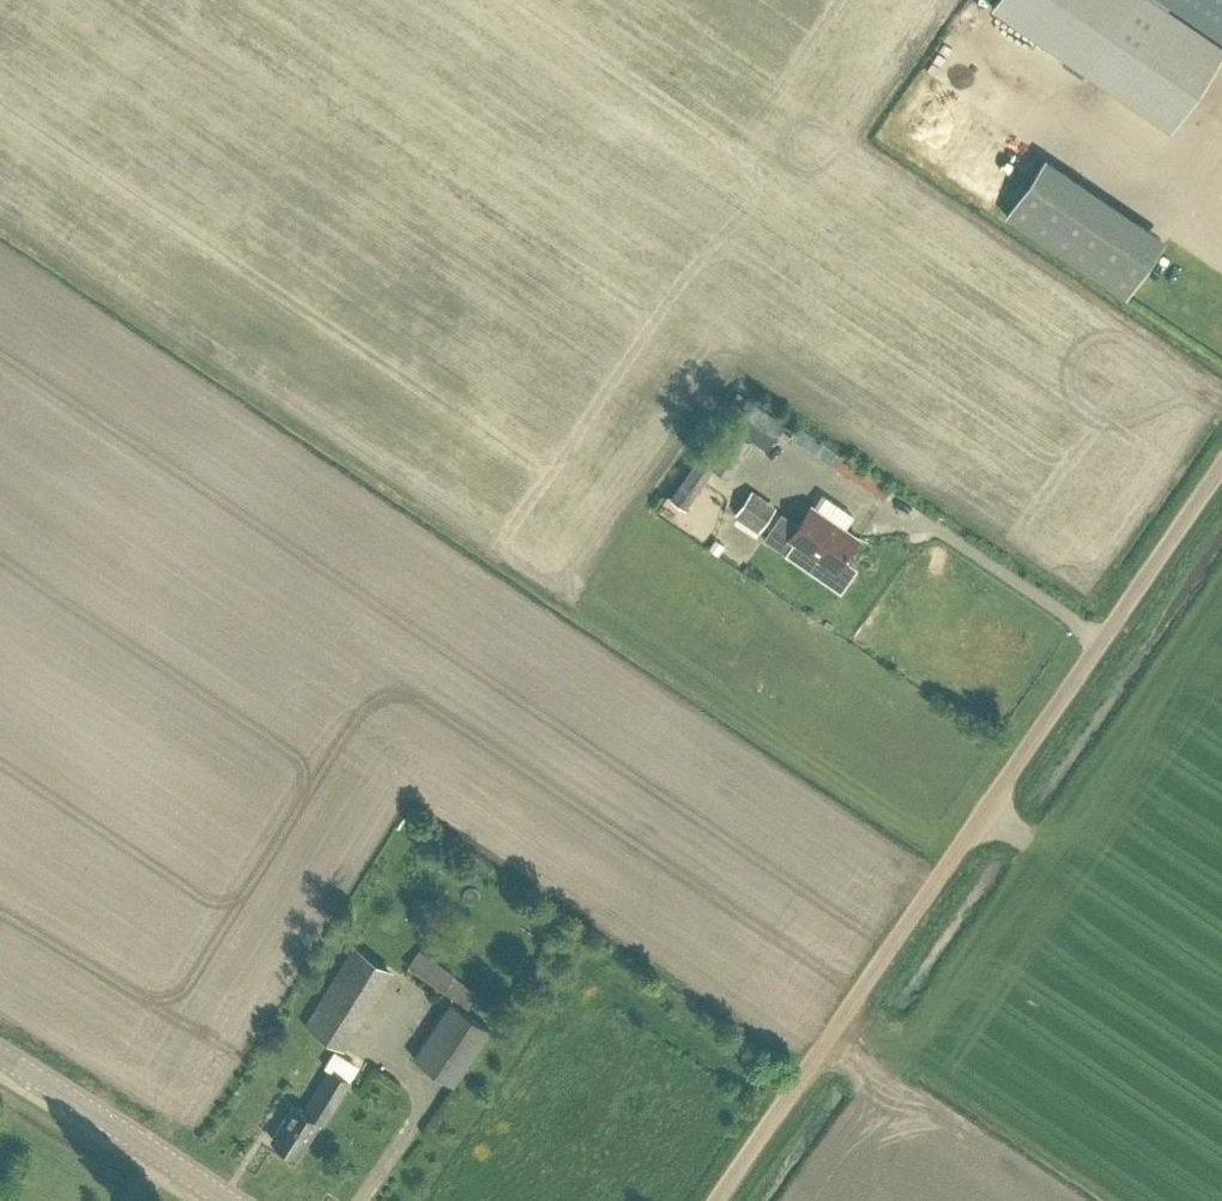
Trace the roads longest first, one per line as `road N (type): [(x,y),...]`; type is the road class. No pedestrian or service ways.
road 1 (unclassified): [(712,1200),(1221,461)]
road 2 (secondary): [(231,1200),(0,1055)]

